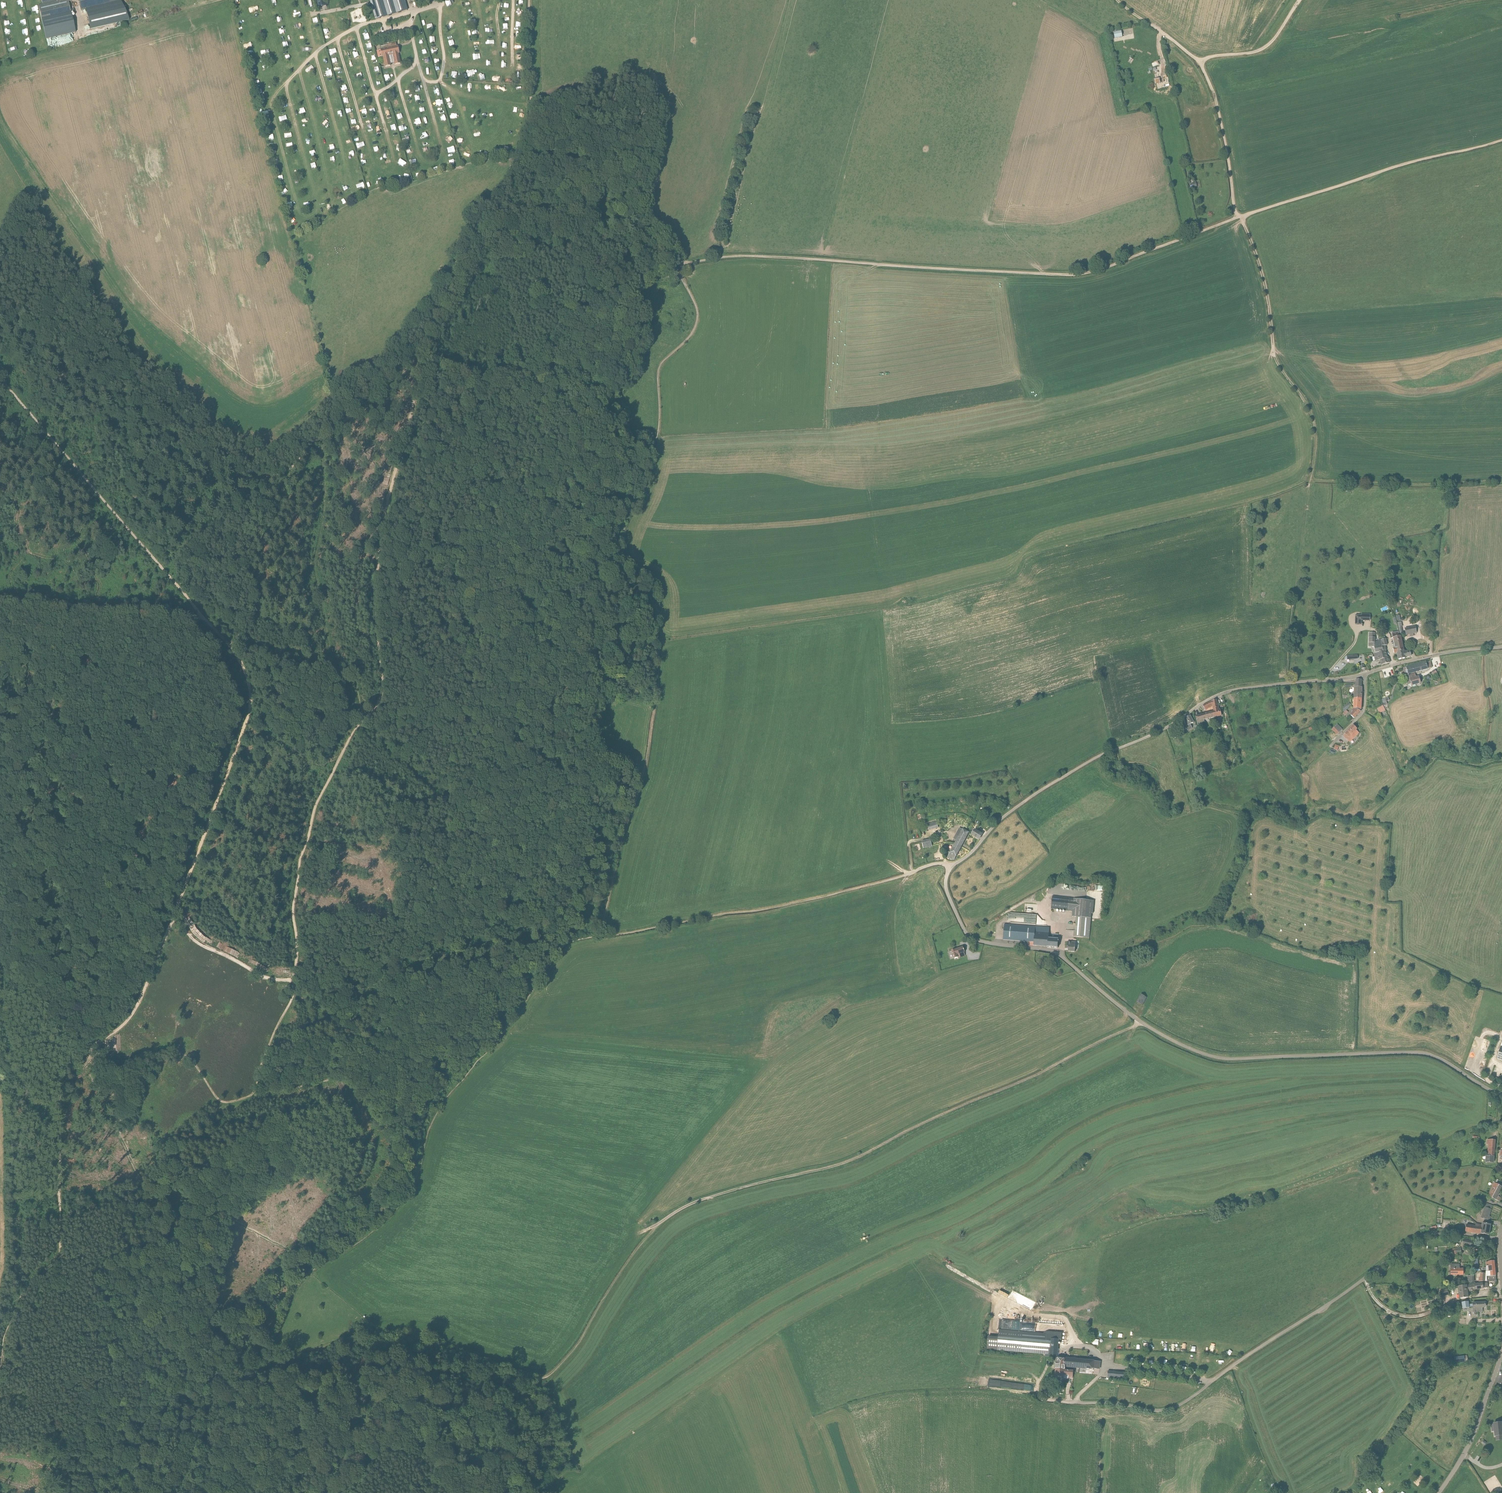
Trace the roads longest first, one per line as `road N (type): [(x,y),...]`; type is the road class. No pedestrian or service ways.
road 1 (unclassified): [(1501,1095),(1418,1053),(1232,1058),(1193,1049),(1140,1022),(1058,954),(973,938),(947,892),(949,871),(995,824),(1097,757),(1228,691),(1364,674)]
road 2 (track): [(681,263),(697,321),(659,369),(658,431),(620,544),(623,560),(655,584),(659,605),(646,760),(602,935)]
road 3 (track): [(545,1377),(574,1349),(639,1247),(678,1210),(852,1160),(1140,1022)]
road 4 (track): [(1238,217),(1072,275),(759,256),(681,263)]
road 5 (track): [(549,964),(488,988),(416,1036),(358,1047),(339,1076),(231,1102),(217,1099),(177,1052),(85,1051)]
road 6 (unclassified): [(1037,1387),(1043,1399),(1169,1409),(1414,1243),(1449,1233),(1500,1241)]
road 7 (track): [(260,1366),(301,1280),(360,1241),(408,1194),(445,1099),(549,964)]
road 8 (track): [(85,1051),(120,1029),(138,1005),(247,719),(245,672),(205,620)]
road 9 (track): [(918,603),(1013,576),(1039,553),(1310,480)]
road 10 (track): [(362,722),(383,688),(376,616),(387,502),(438,336)]
road 11 (track): [(362,722),(313,813),(293,906),(293,994),(256,1095)]
road 12 (track): [(954,865),(762,910),(602,935)]
road 13 (track): [(531,104),(623,78),(655,84),(661,149),(647,215),(681,263)]
road 14 (track): [(205,620),(0,378)]
road 15 (track): [(1310,480),(1312,415),(1275,359),(1265,285),(1241,217)]
road 16 (track): [(1501,140),(1241,217)]
road 17 (track): [(531,104),(521,155),(485,212),(480,256),(438,336)]
road 18 (track): [(1310,480),(1501,481)]
road 19 (track): [(1238,217),(1201,61)]
road 20 (unclassified): [(1439,1492),(1473,1435),(1501,1349)]
road 21 (track): [(173,917),(203,945),(268,978),(294,981)]
road 22 (unclassified): [(1364,674),(1501,646)]
road 23 (track): [(1201,61),(1267,47),(1301,0)]

